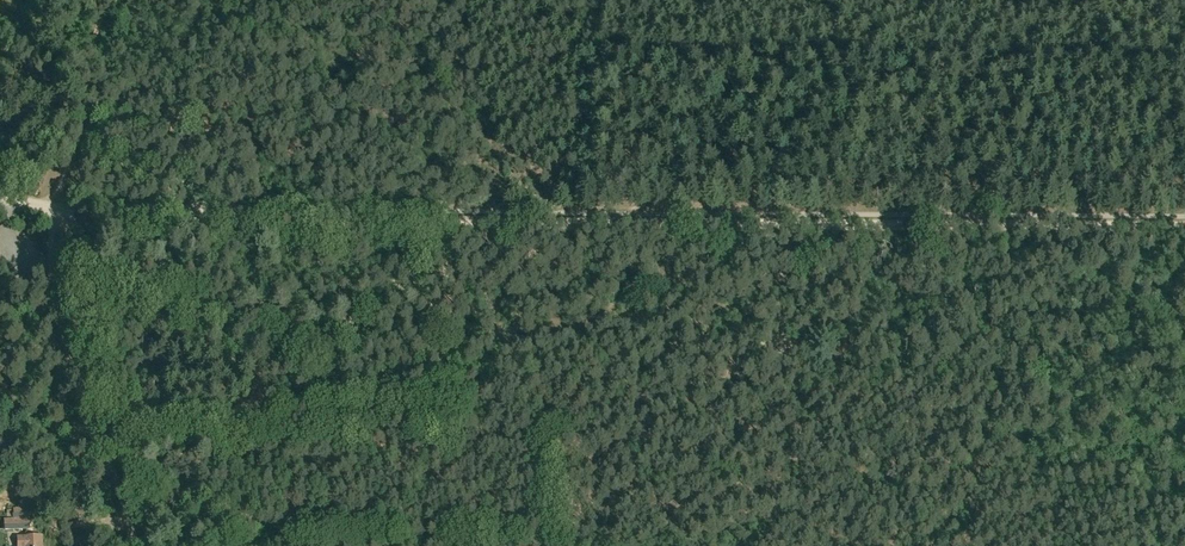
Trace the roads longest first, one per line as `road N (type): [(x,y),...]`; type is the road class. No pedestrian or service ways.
road 1 (track): [(1184,224),(504,224)]
road 2 (track): [(504,224),(71,210)]
road 3 (track): [(57,207),(51,266),(60,317),(136,545)]
road 4 (track): [(110,0),(57,207)]

